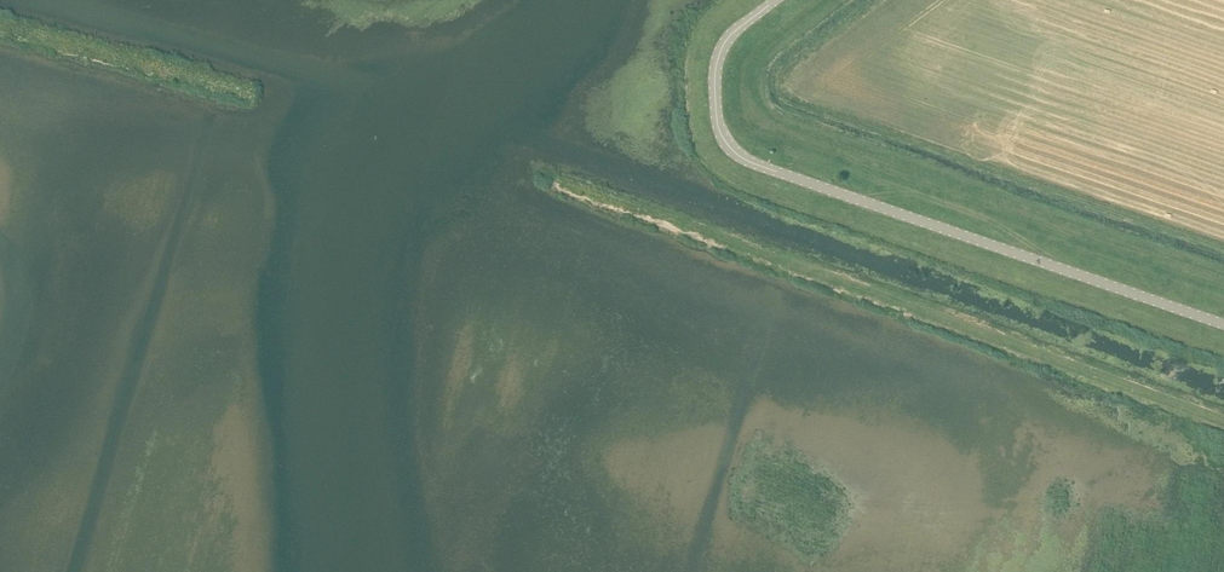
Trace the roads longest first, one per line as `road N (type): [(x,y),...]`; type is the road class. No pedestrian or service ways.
road 1 (unclassified): [(1223,324),(733,151),(720,129),(714,66),(731,31),(773,0)]

